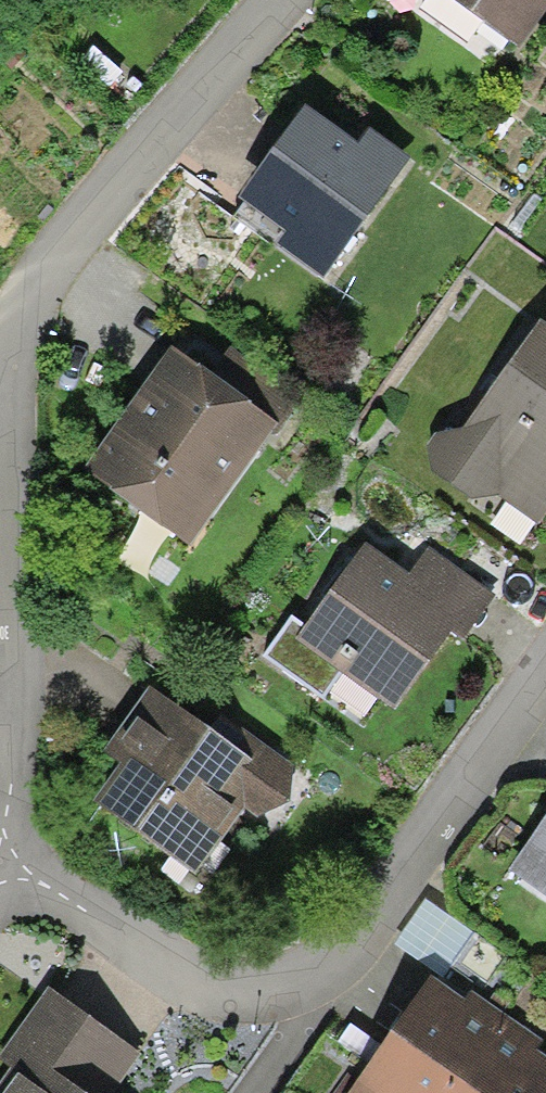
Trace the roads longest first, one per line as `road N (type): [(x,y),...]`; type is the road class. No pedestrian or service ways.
road 1 (residential): [(2,861),(85,905),(200,986),(275,999),(330,968),(545,666)]
road 2 (residential): [(0,387),(19,695),(2,861)]
road 3 (residential): [(273,0),(36,266),(0,359)]

